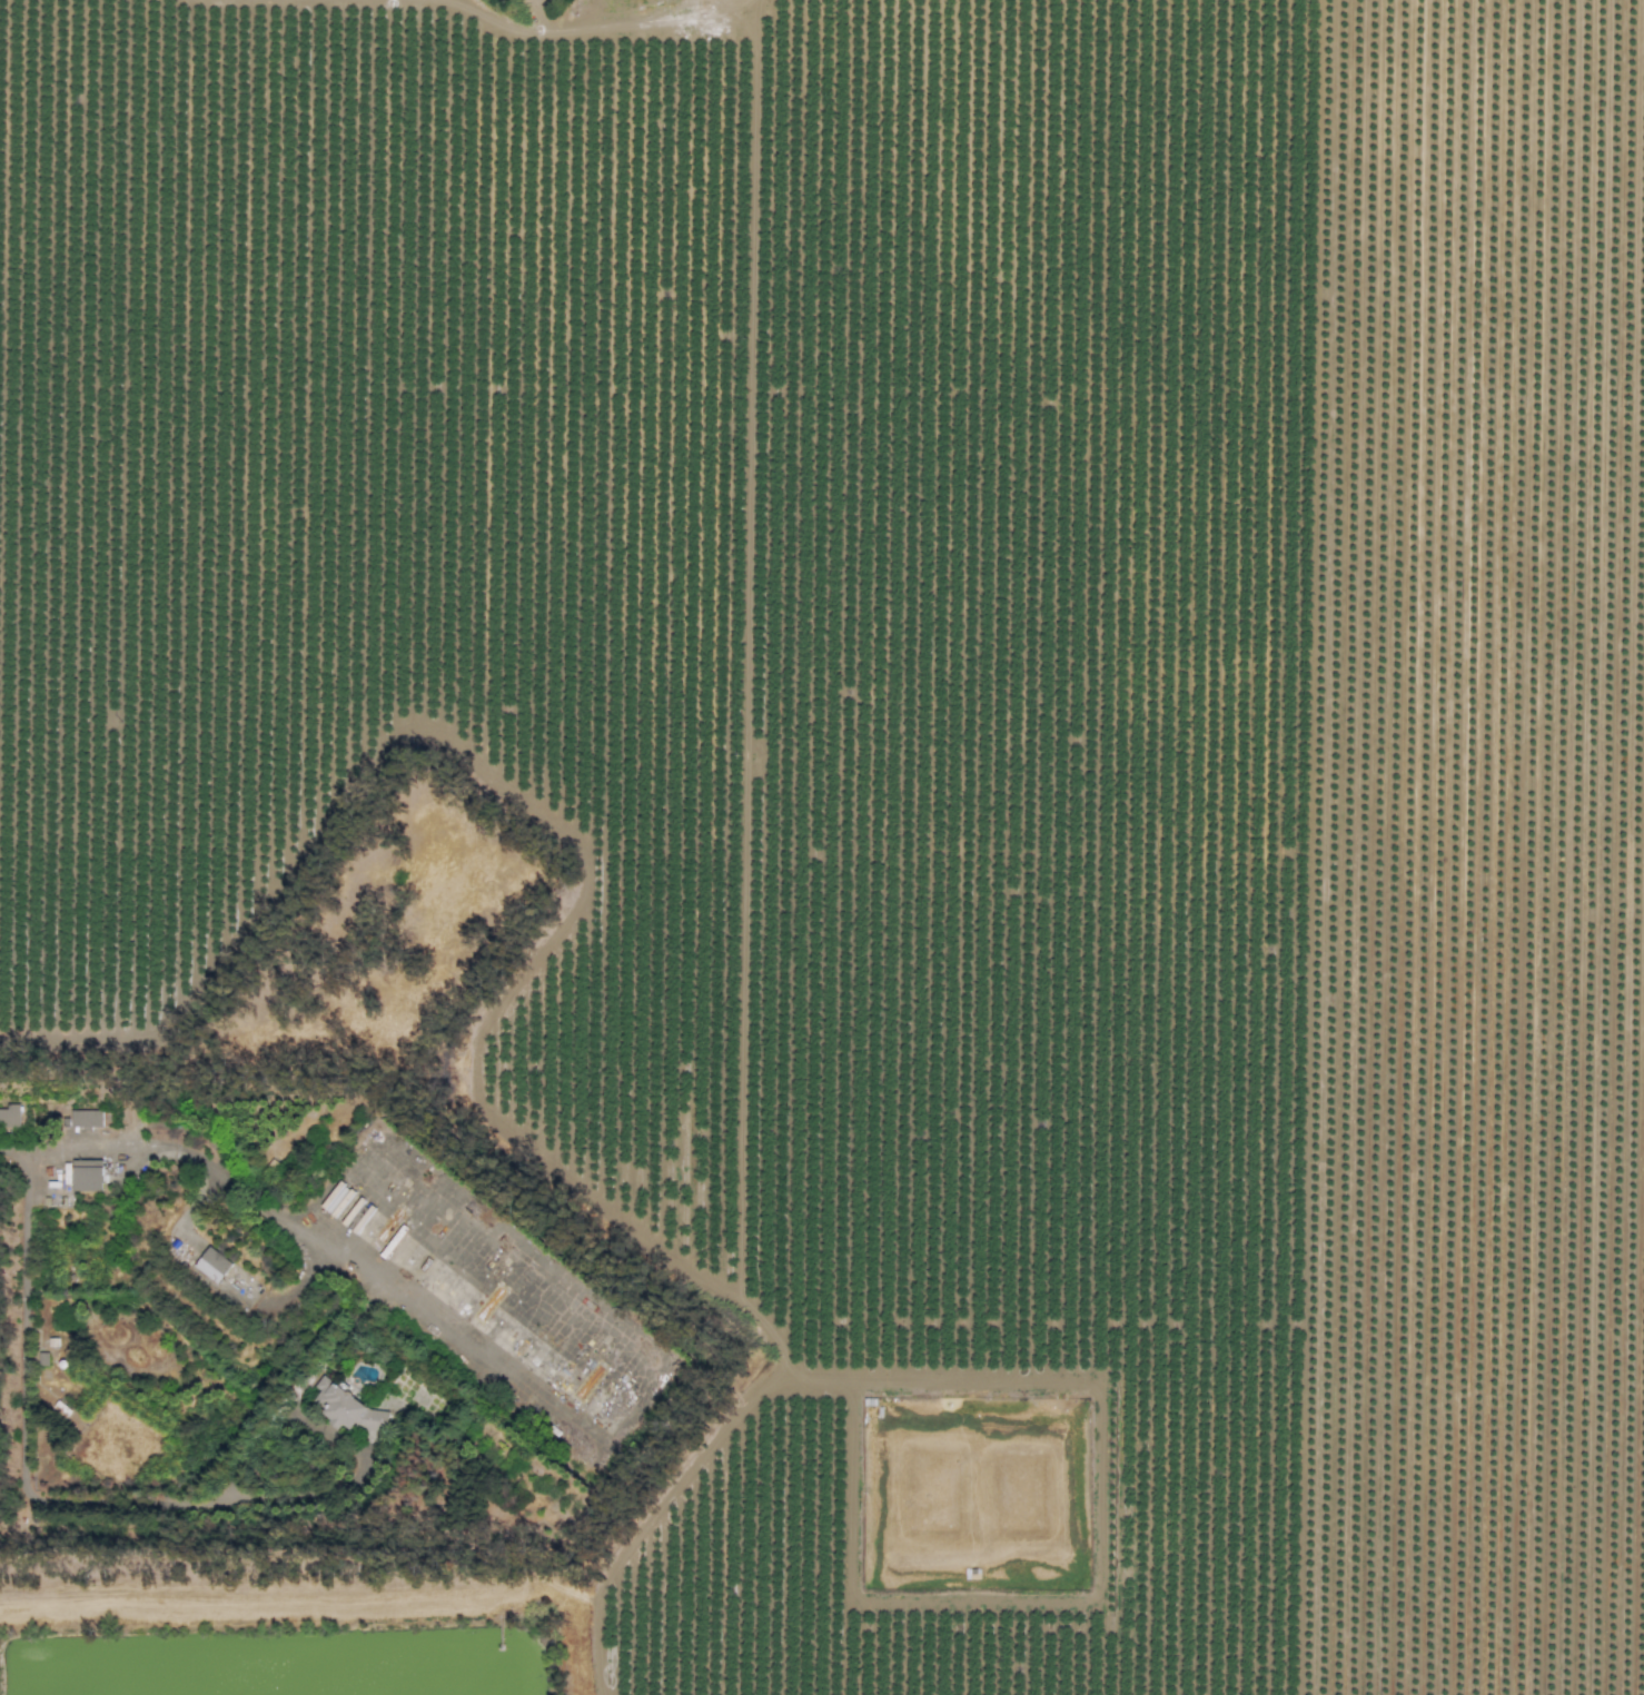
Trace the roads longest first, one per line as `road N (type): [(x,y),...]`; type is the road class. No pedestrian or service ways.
road 1 (residential): [(0,1151),(189,1157),(538,1399)]

